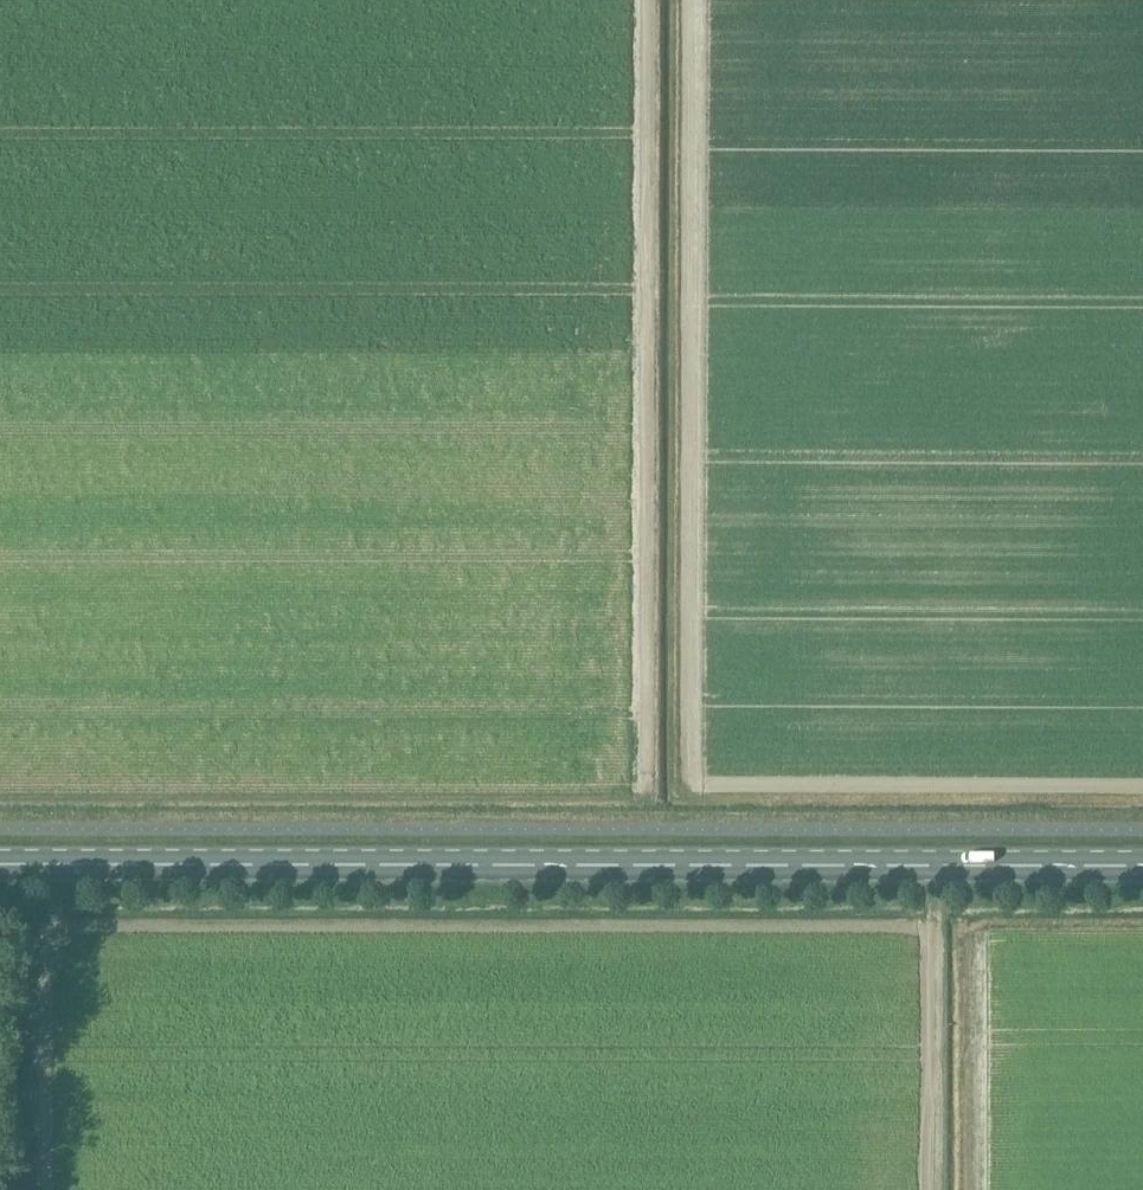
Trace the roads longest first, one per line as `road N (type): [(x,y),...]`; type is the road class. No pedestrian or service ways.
road 1 (primary): [(1142,866),(0,864)]

